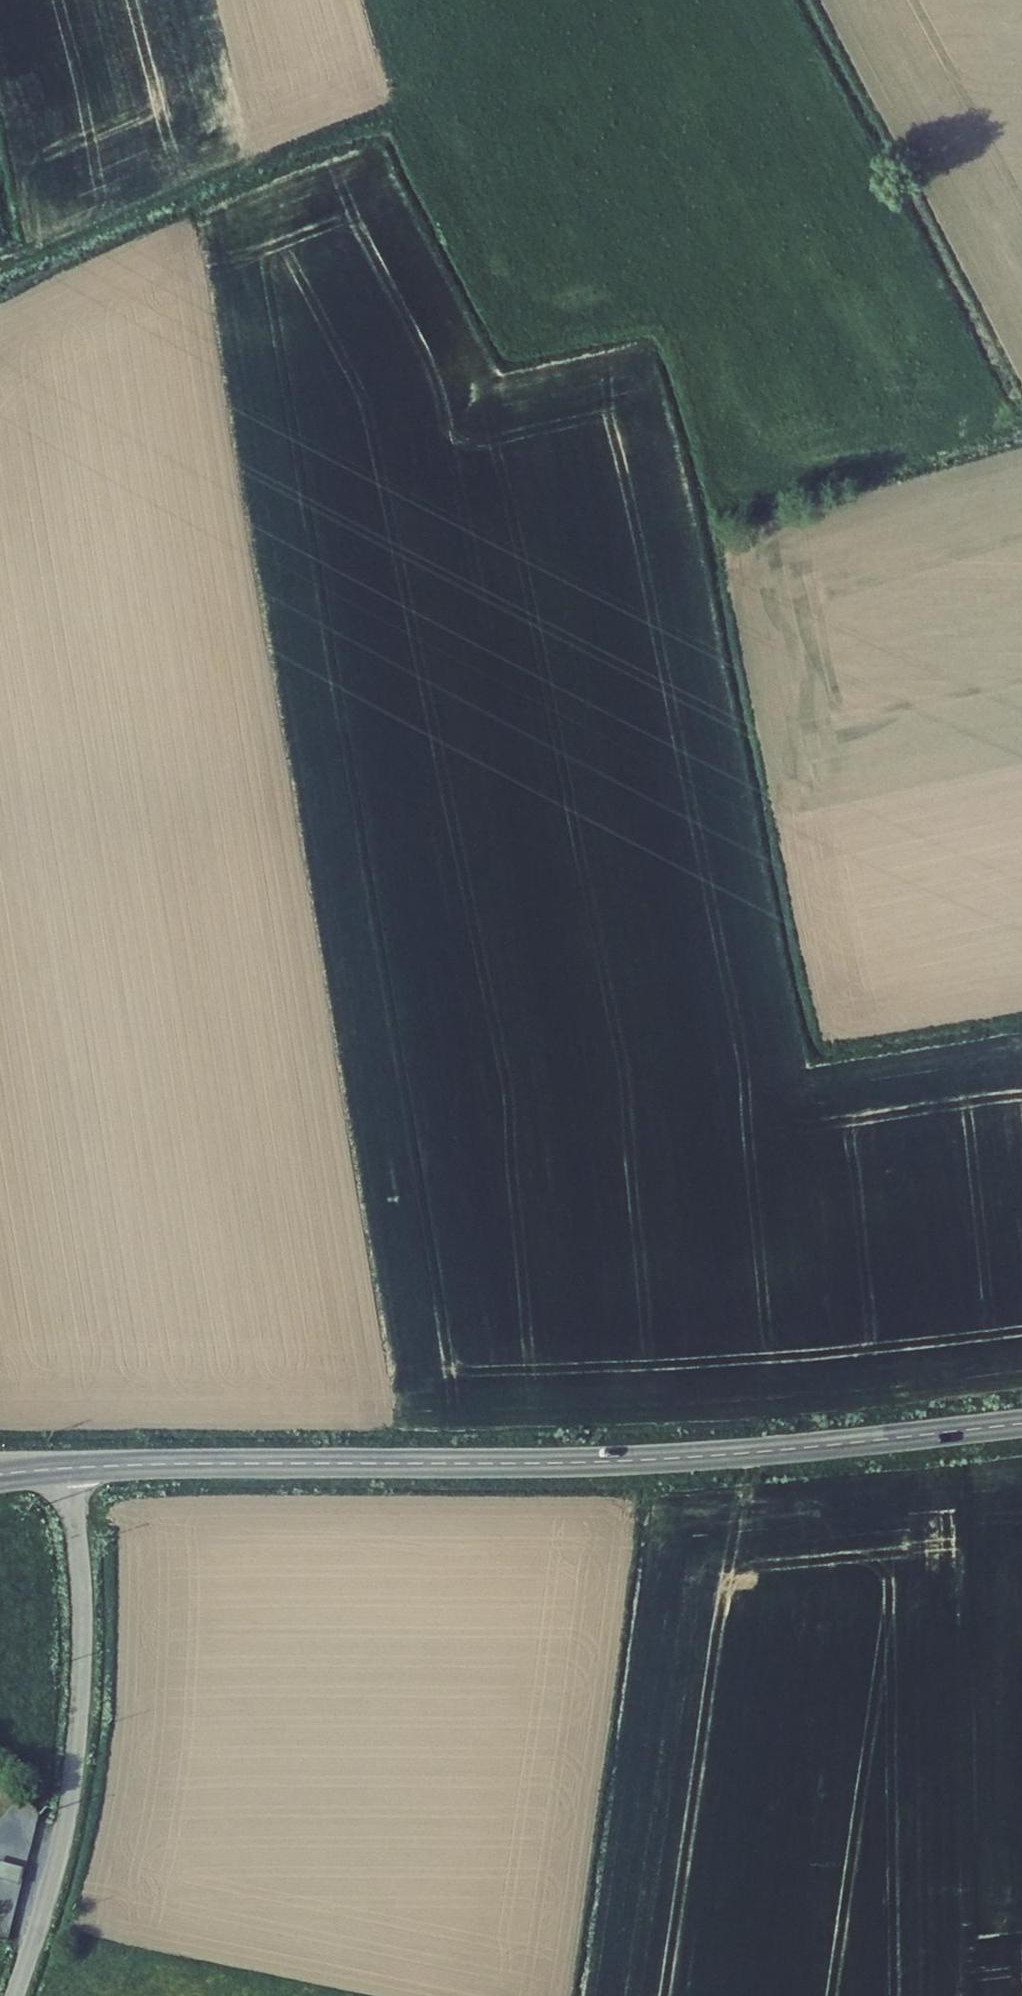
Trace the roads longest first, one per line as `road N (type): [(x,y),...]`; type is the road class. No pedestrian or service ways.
road 1 (secondary): [(1021,1423),(630,1461),(71,1468)]
road 2 (unclassified): [(71,1468),(84,1594),(81,1719),(63,1841),(16,1995)]

